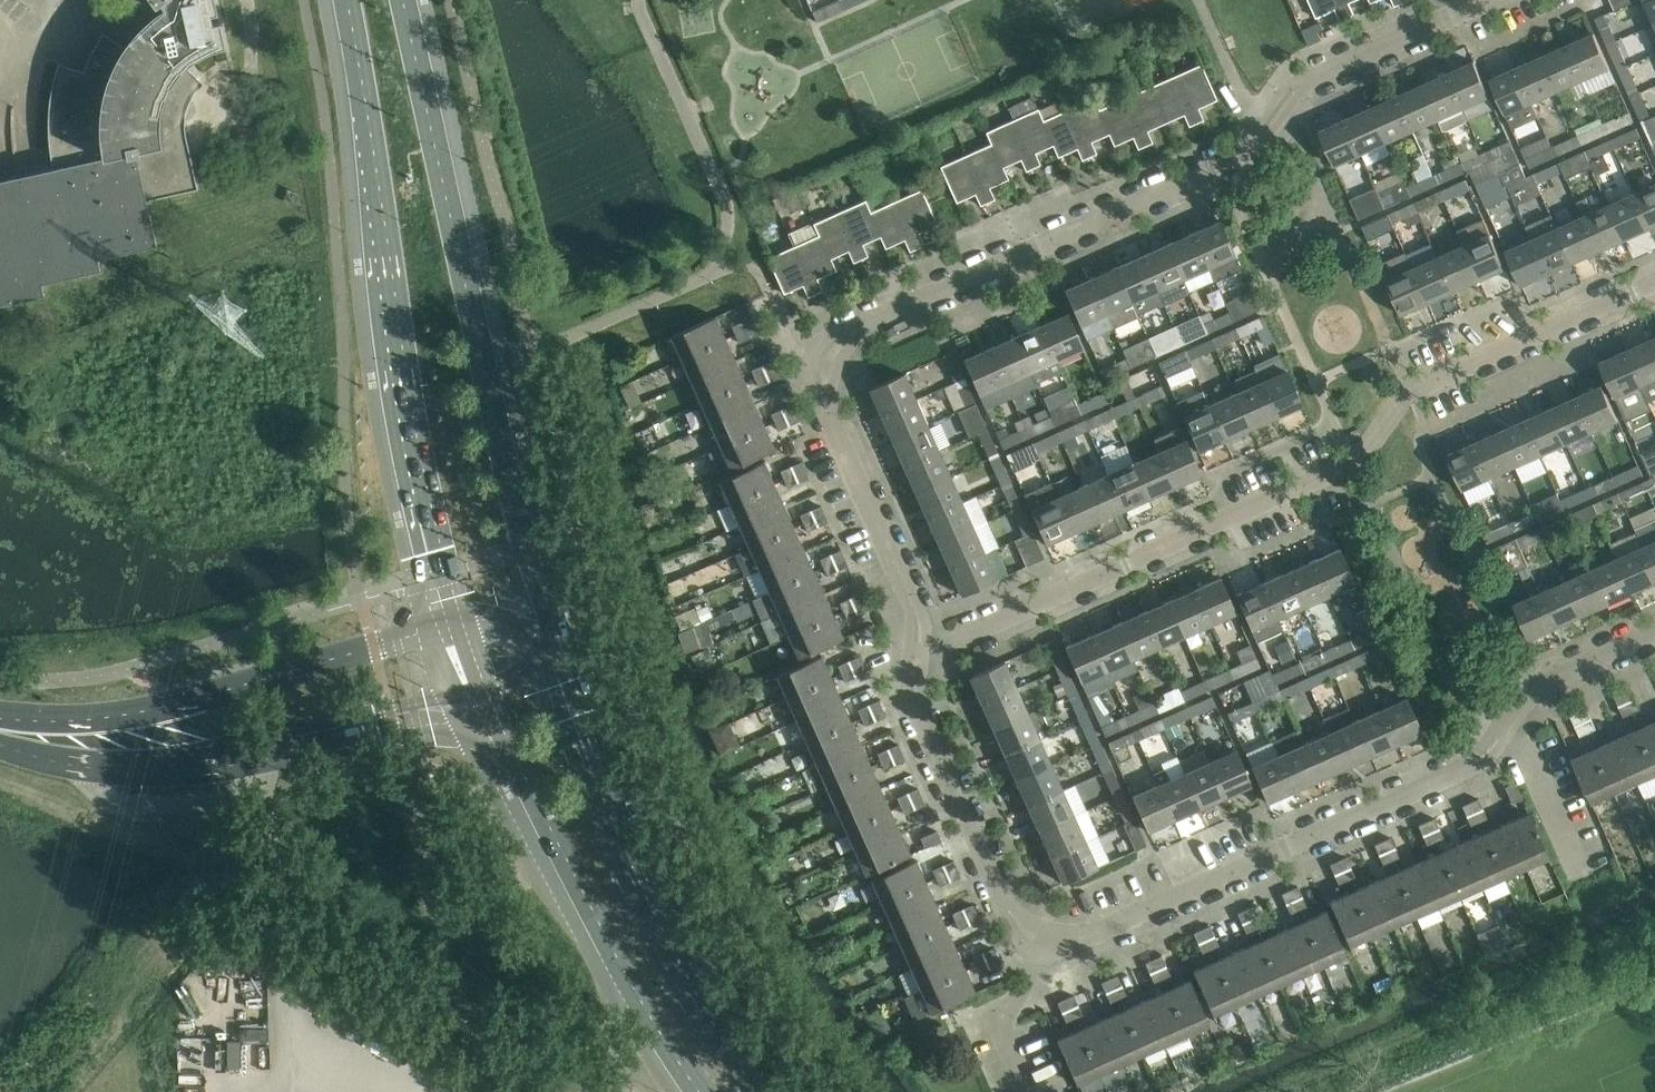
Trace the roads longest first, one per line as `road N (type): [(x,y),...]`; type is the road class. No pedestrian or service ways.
road 1 (residential): [(915,660),(913,611),(825,404),(825,366),(837,342),(1243,155),(1314,79),(1488,0)]
road 2 (residential): [(1654,639),(1525,700),(1466,765),(1435,784),(1062,945),(1041,943),(1005,910),(917,706),(915,660)]
road 3 (residential): [(915,660),(1344,471),(1409,391),(1654,283)]
road 4 (secondary): [(566,658),(531,549),(411,0)]
road 5 (secondary): [(347,0),(407,377),(462,621)]
road 6 (secondary): [(774,1091),(665,902),(566,658)]
road 7 (secondary): [(491,700),(645,1009),(701,1091)]
road 8 (secondary): [(78,743),(174,762),(215,761),(491,700)]
road 9 (secondary): [(462,621),(185,701),(78,743)]

